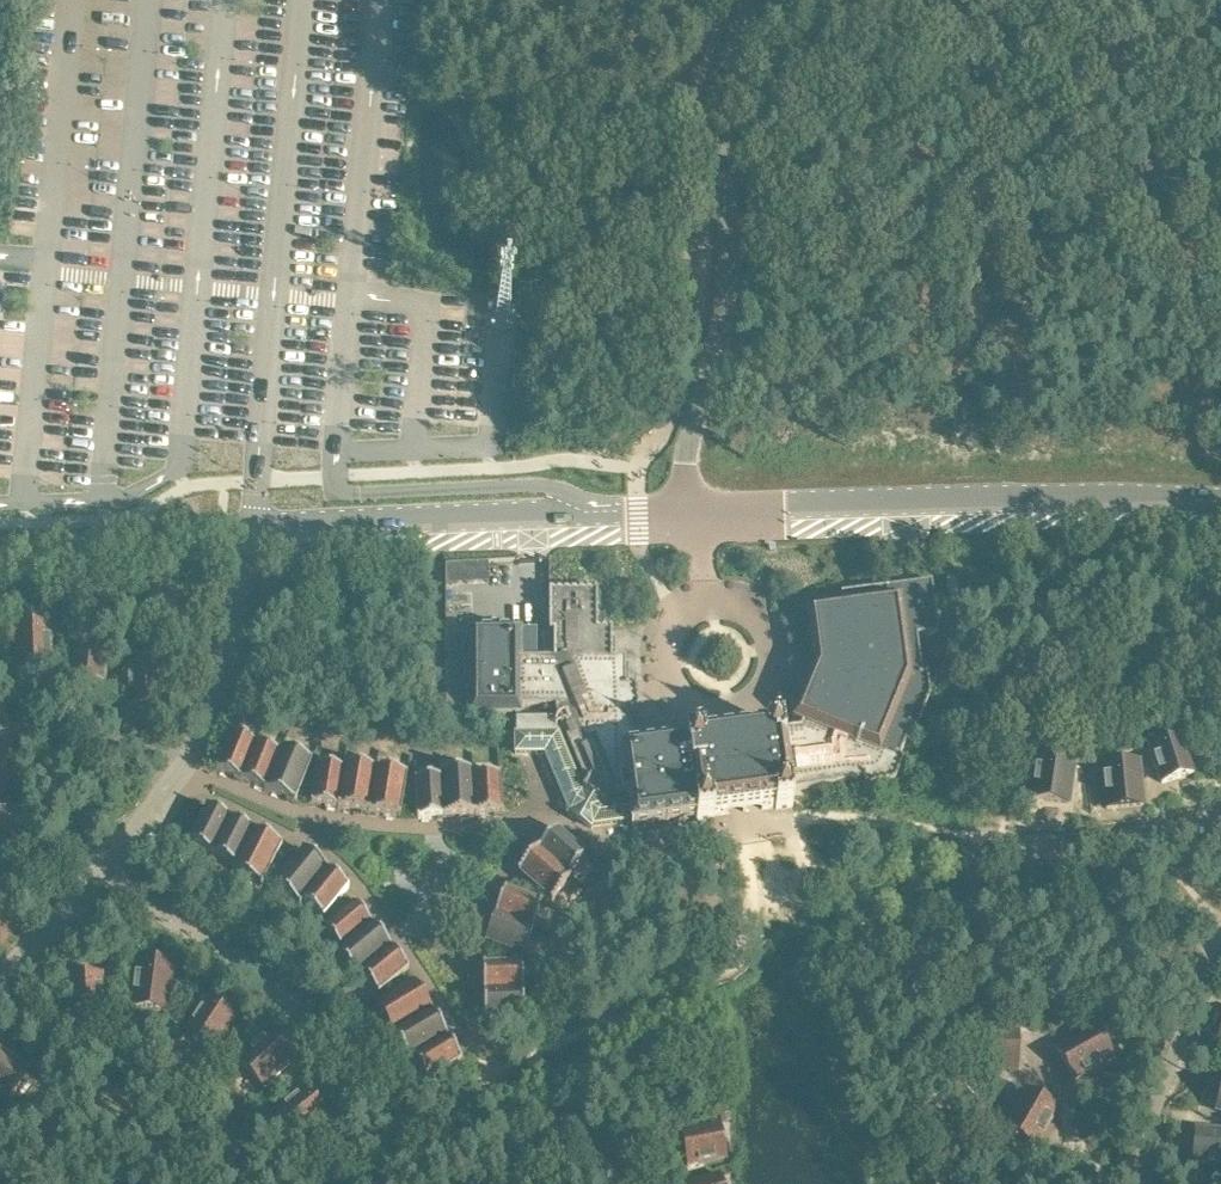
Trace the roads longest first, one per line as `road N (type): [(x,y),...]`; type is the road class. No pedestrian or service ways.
road 1 (unclassified): [(1220,498),(692,512)]
road 2 (unclassified): [(749,0),(722,88),(732,258),(728,308),(689,438),(692,512)]
road 3 (unclassified): [(692,512),(255,520)]
road 4 (residential): [(710,600),(678,619),(664,667),(690,707),(735,716),(776,684),(781,647),(763,614),(729,599)]
road 5 (residential): [(352,1073),(294,1005),(106,873)]
road 6 (residential): [(1220,932),(1151,1115),(1143,1183)]
road 7 (residential): [(255,520),(216,706),(186,765)]
road 8 (residential): [(1220,815),(1112,842),(968,835)]
road 9 (unclassified): [(255,520),(107,543),(23,545)]
road 10 (residential): [(186,765),(109,739),(0,736)]
road 11 (residential): [(106,873),(0,981)]
road 12 (residential): [(186,765),(106,873)]

